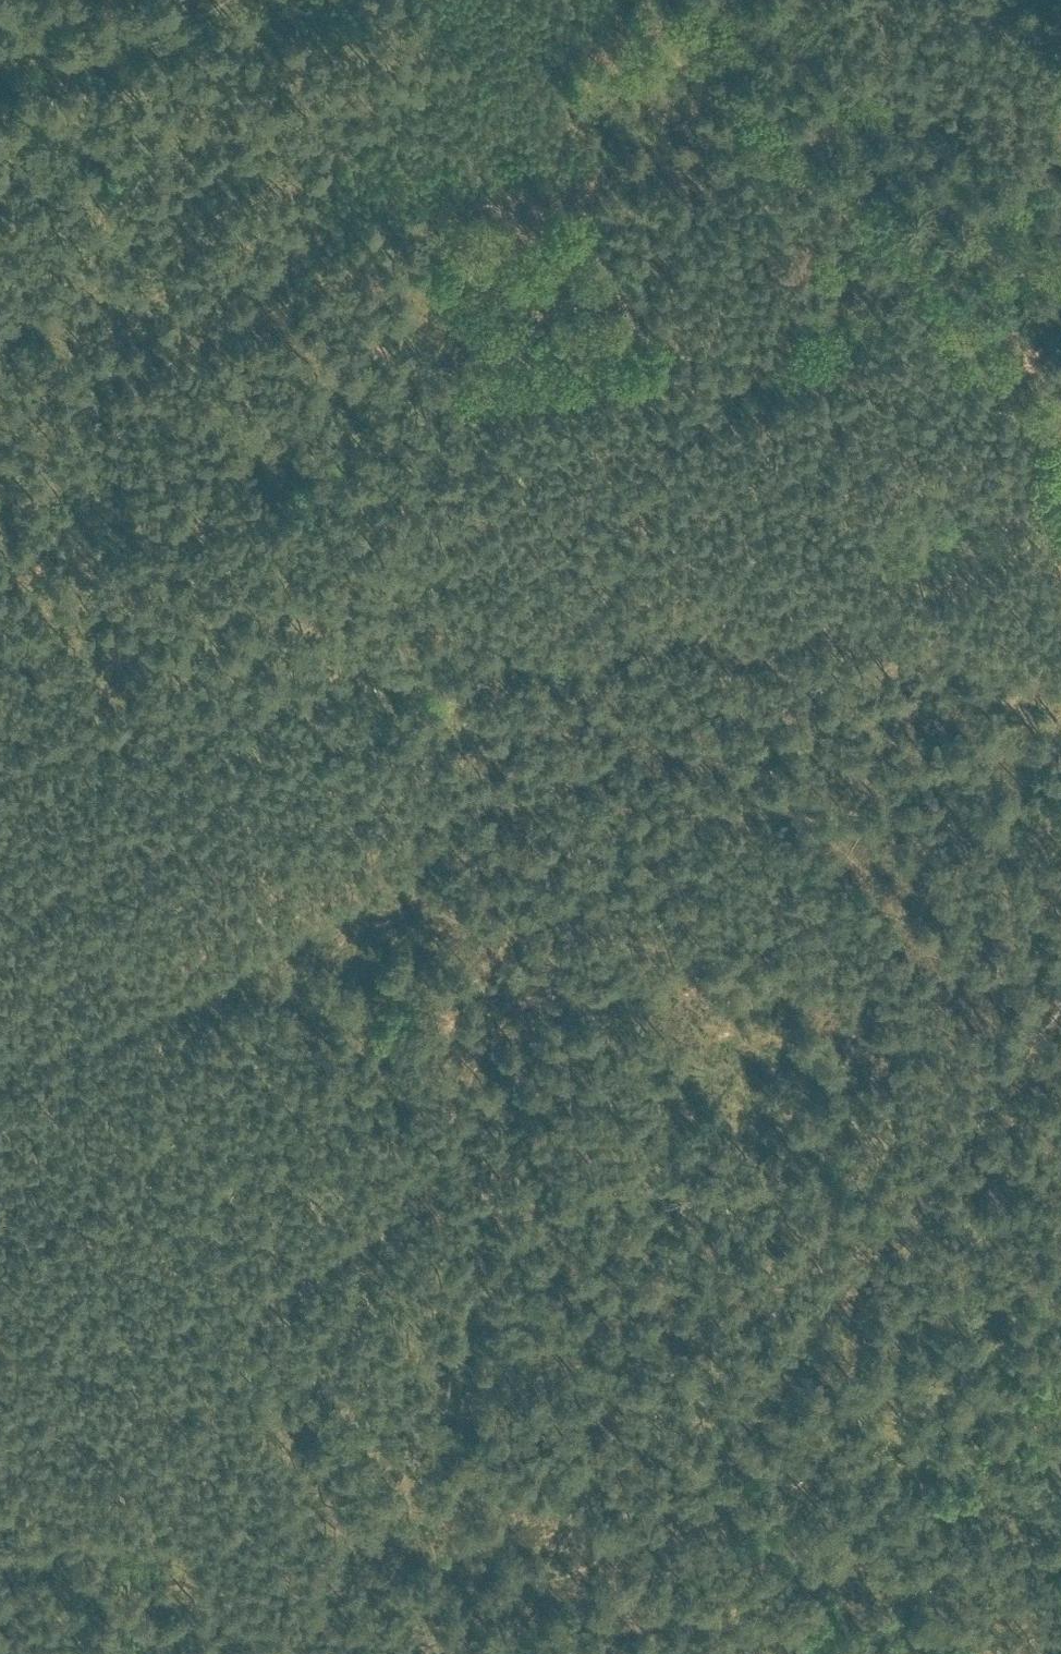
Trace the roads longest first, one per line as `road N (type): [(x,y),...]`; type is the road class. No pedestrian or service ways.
road 1 (track): [(1060,427),(966,303),(802,160),(655,0)]

